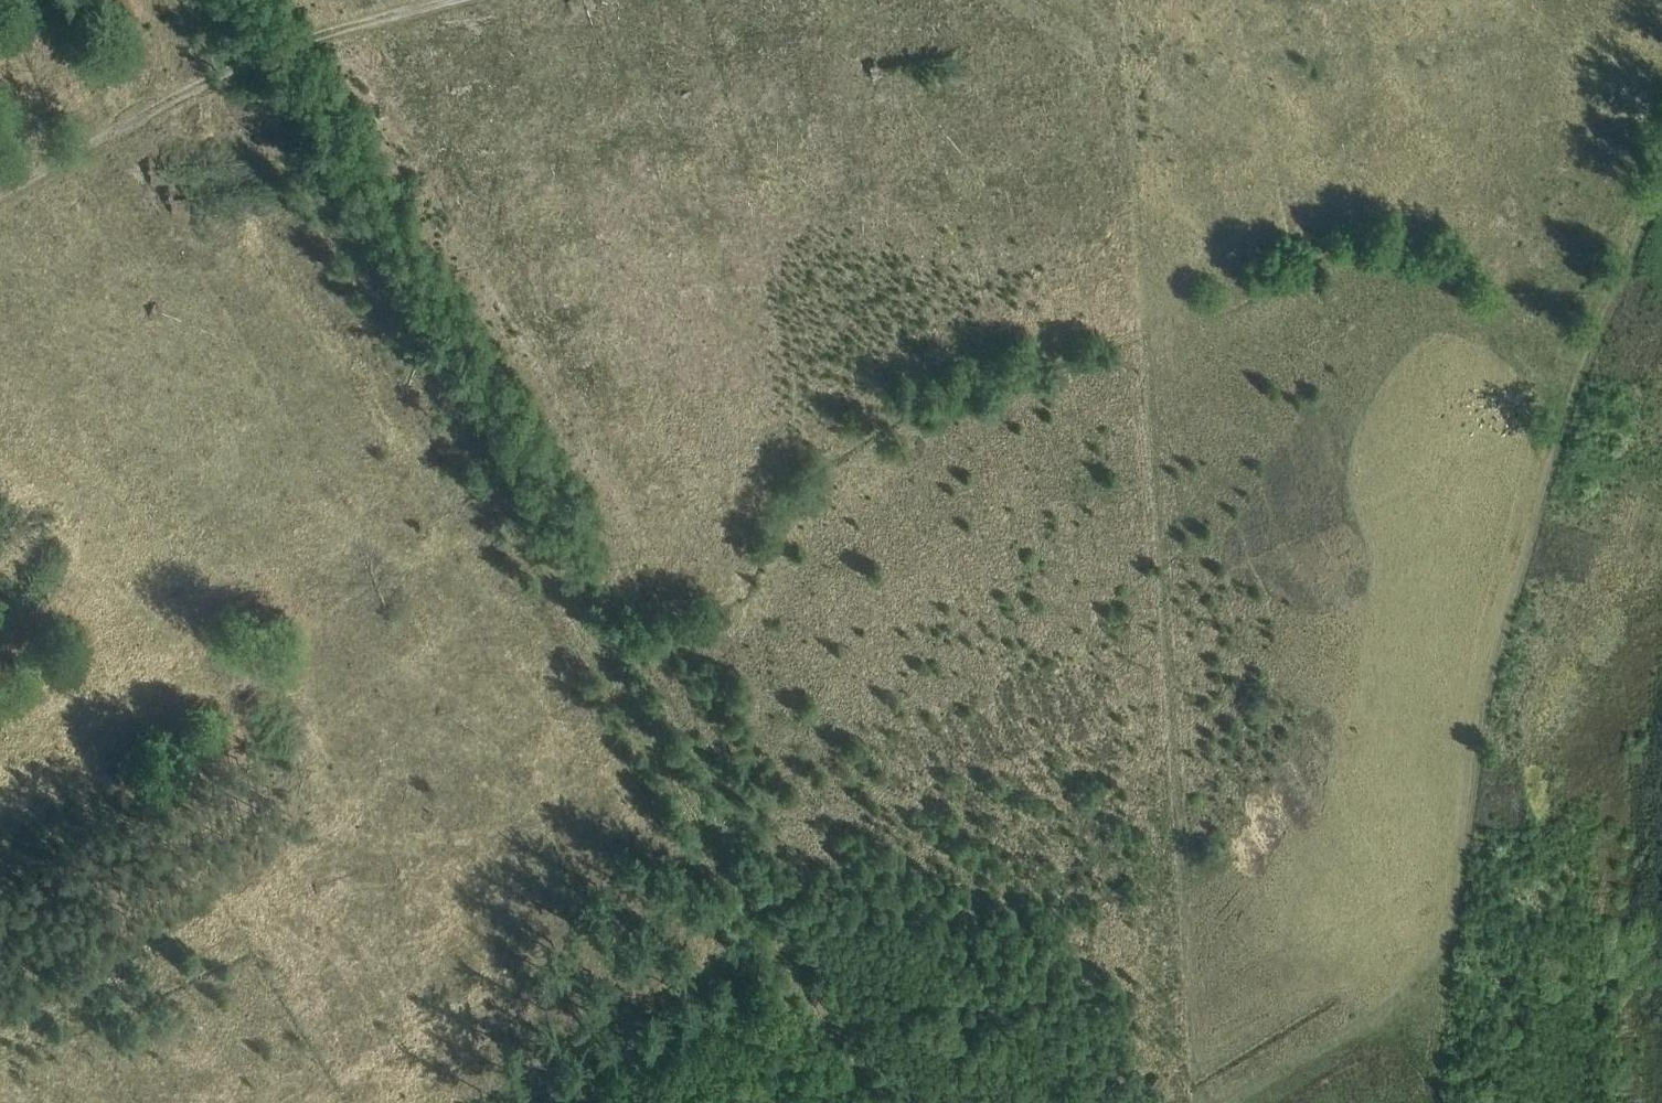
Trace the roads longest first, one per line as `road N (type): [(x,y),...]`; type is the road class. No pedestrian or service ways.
road 1 (track): [(877,1102),(194,0)]
road 2 (track): [(1231,1102),(1387,1012),(1435,949),(1451,912),(1486,655),(1520,517),(1552,420),(1661,166)]
road 3 (track): [(0,196),(234,64),(451,0)]

